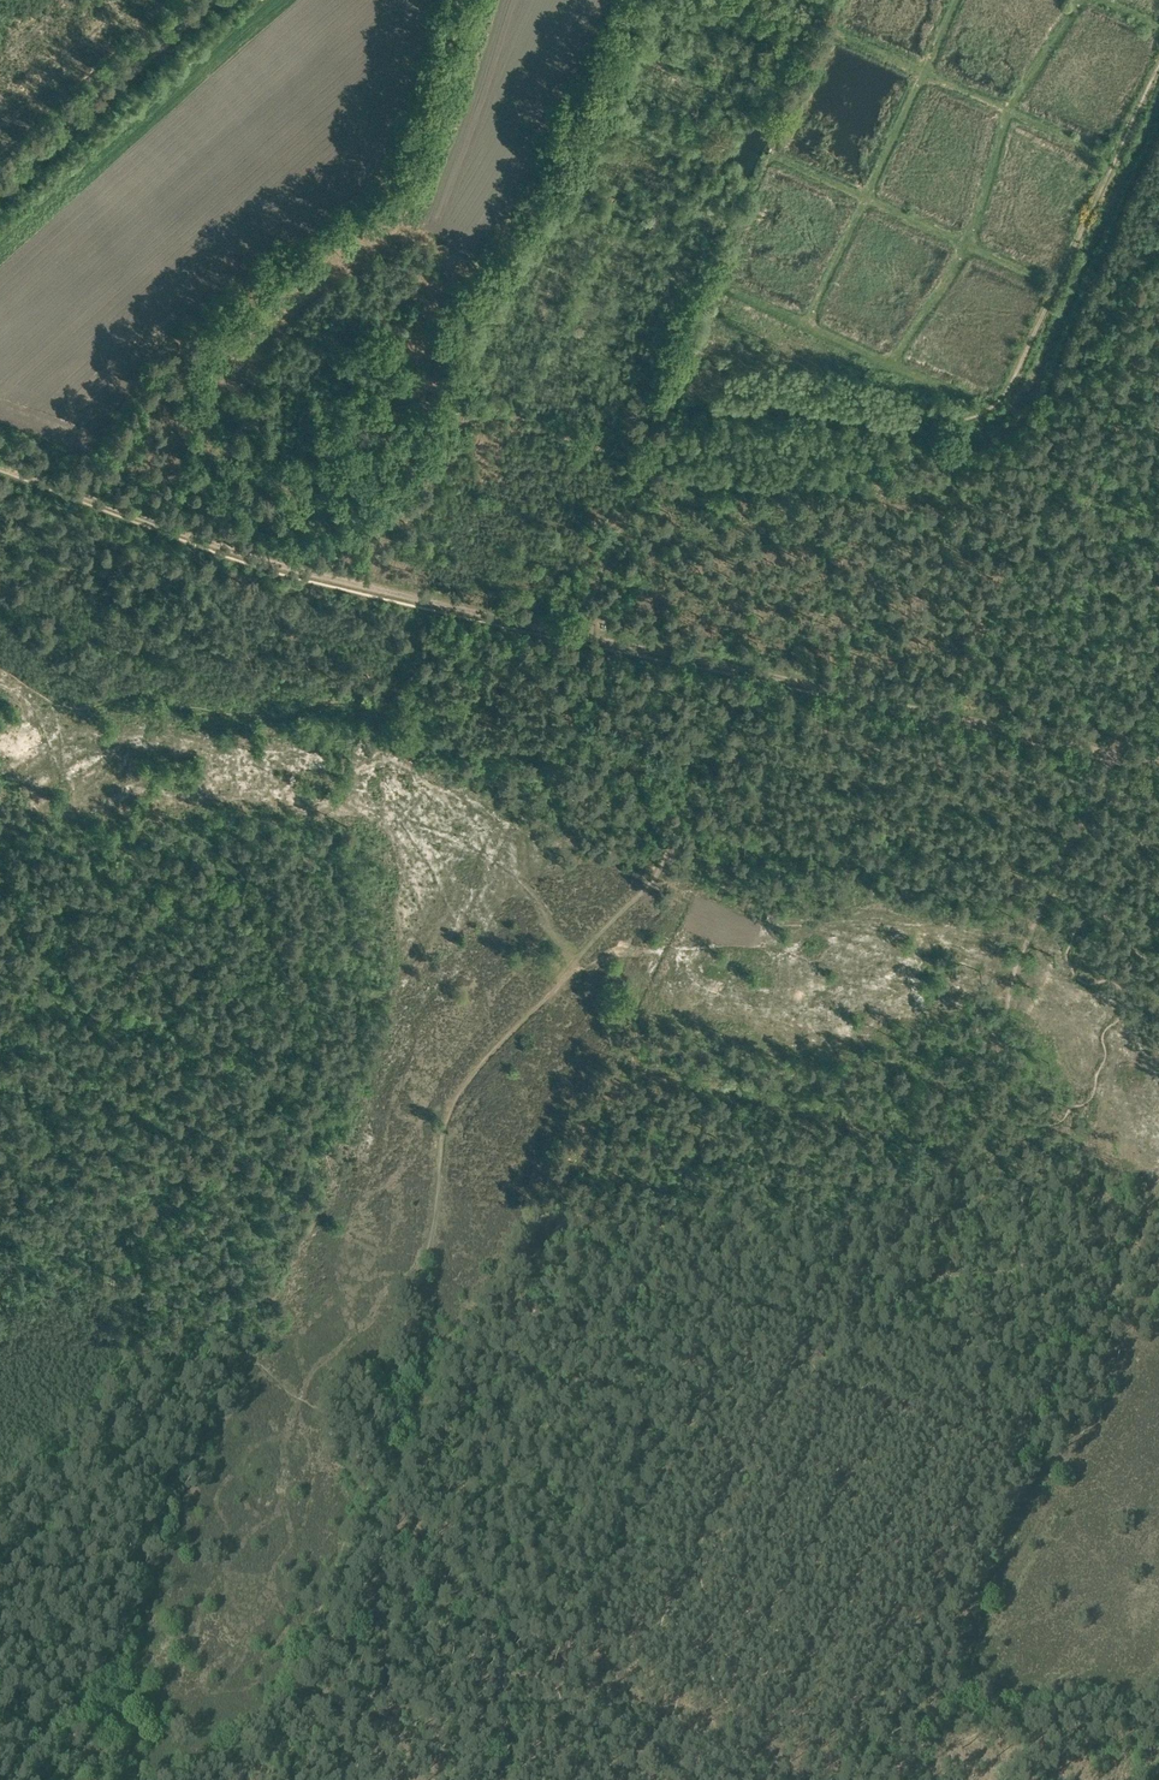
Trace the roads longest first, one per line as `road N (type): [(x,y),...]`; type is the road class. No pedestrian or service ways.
road 1 (track): [(596,637),(305,573),(0,463)]
road 2 (track): [(1158,764),(596,637)]
road 3 (track): [(216,0),(0,191)]

